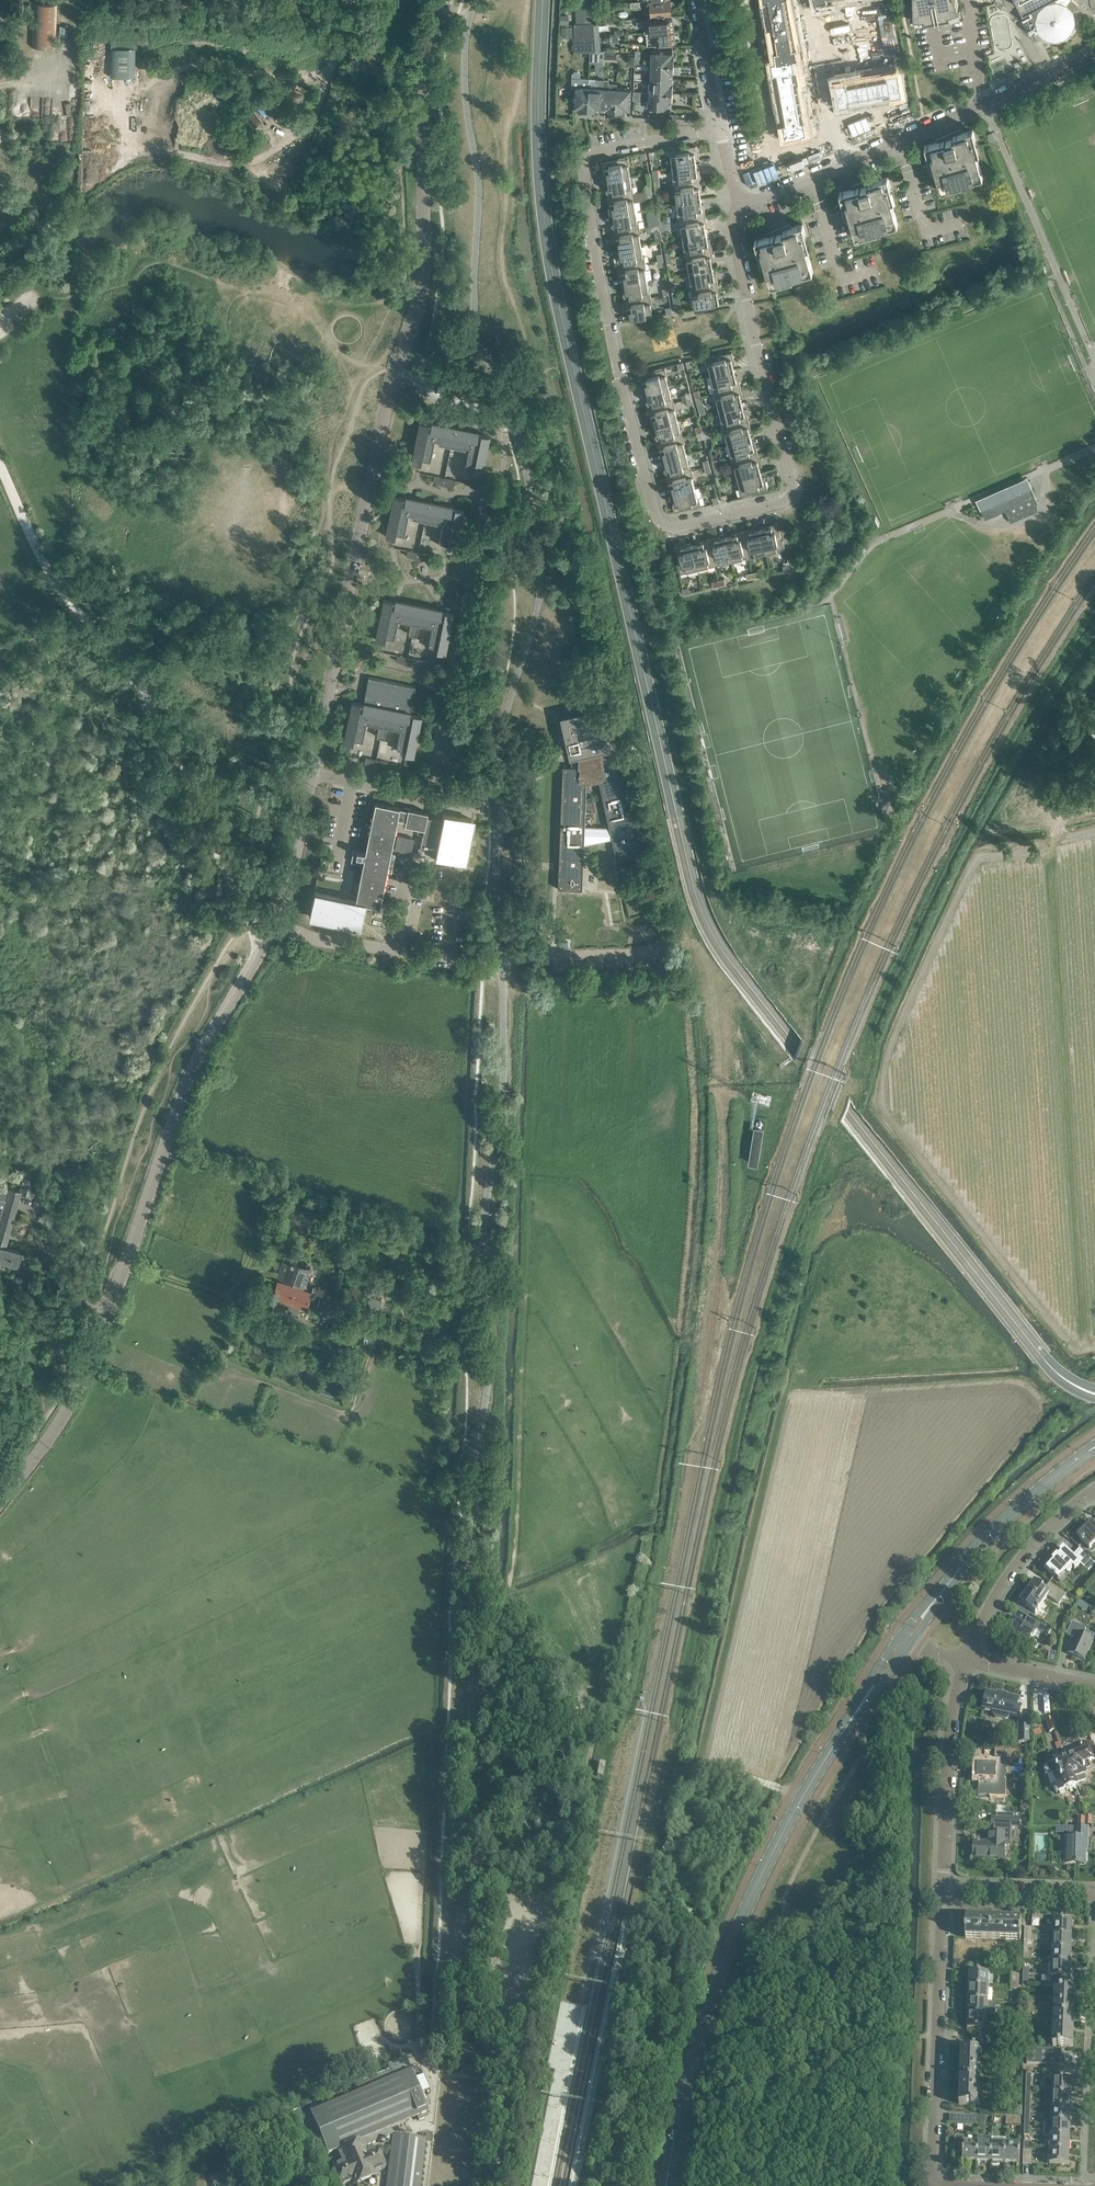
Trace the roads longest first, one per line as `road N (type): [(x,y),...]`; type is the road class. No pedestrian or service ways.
road 1 (residential): [(718,129),(598,153),(585,163),(615,360),(658,527),(674,530),(789,500),(793,487),(744,292),(736,208)]
road 2 (unclassified): [(311,777),(383,422),(417,308),(423,79),(448,0)]
road 3 (unclassified): [(0,1503),(66,1414),(118,1305),(196,1074),(266,940)]
road 4 (tertiary): [(666,2185),(705,2019),(754,1891),(812,1780),(904,1640)]
road 5 (unclassified): [(422,803),(477,528),(503,464),(497,426),(437,411),(439,401)]
road 6 (residential): [(933,2185),(945,1887)]
road 7 (unclassified): [(397,953),(501,962),(641,952),(666,942)]
road 8 (tertiary): [(904,1640),(979,1548),(1094,1448)]
road 9 (residential): [(736,208),(985,105)]
road 10 (residential): [(945,1887),(948,1745),(966,1657)]
road 11 (residential): [(966,1657),(1018,1561),(1094,1490)]
road 12 (unclassified): [(273,927),(311,777)]
road 13 (residential): [(945,1887),(1094,1892)]
road 14 (residential): [(1094,1686),(966,1657)]
road 15 (residential): [(718,129),(698,0)]
road 16 (unclassified): [(273,927),(397,953)]

